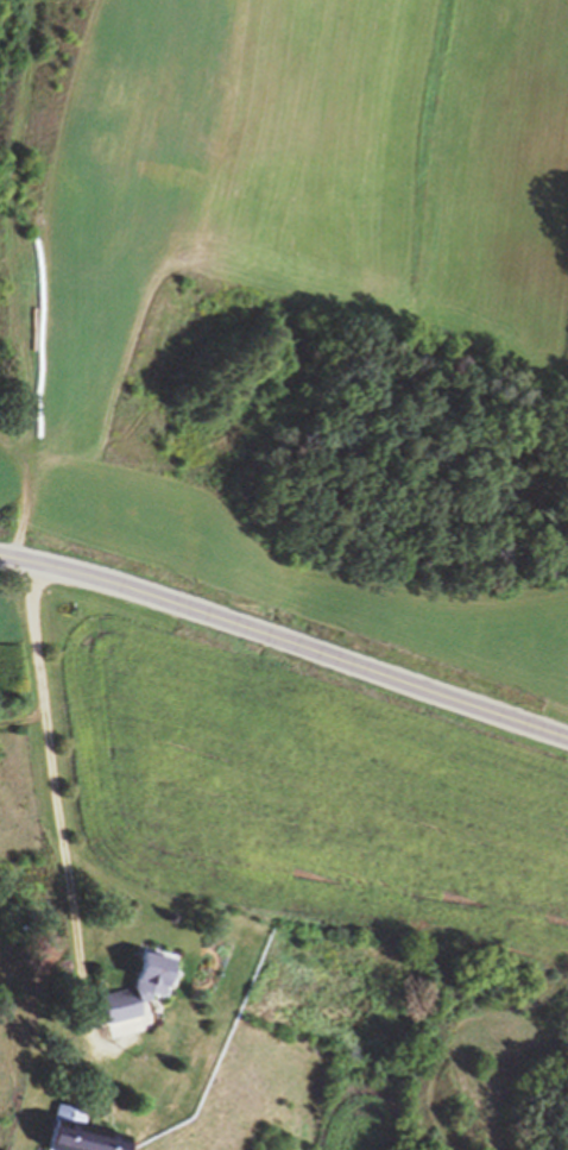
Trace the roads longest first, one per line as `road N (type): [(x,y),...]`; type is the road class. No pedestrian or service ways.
road 1 (primary): [(567,736),(84,573),(0,554)]
road 2 (track): [(26,0),(11,168),(21,480),(12,557)]

